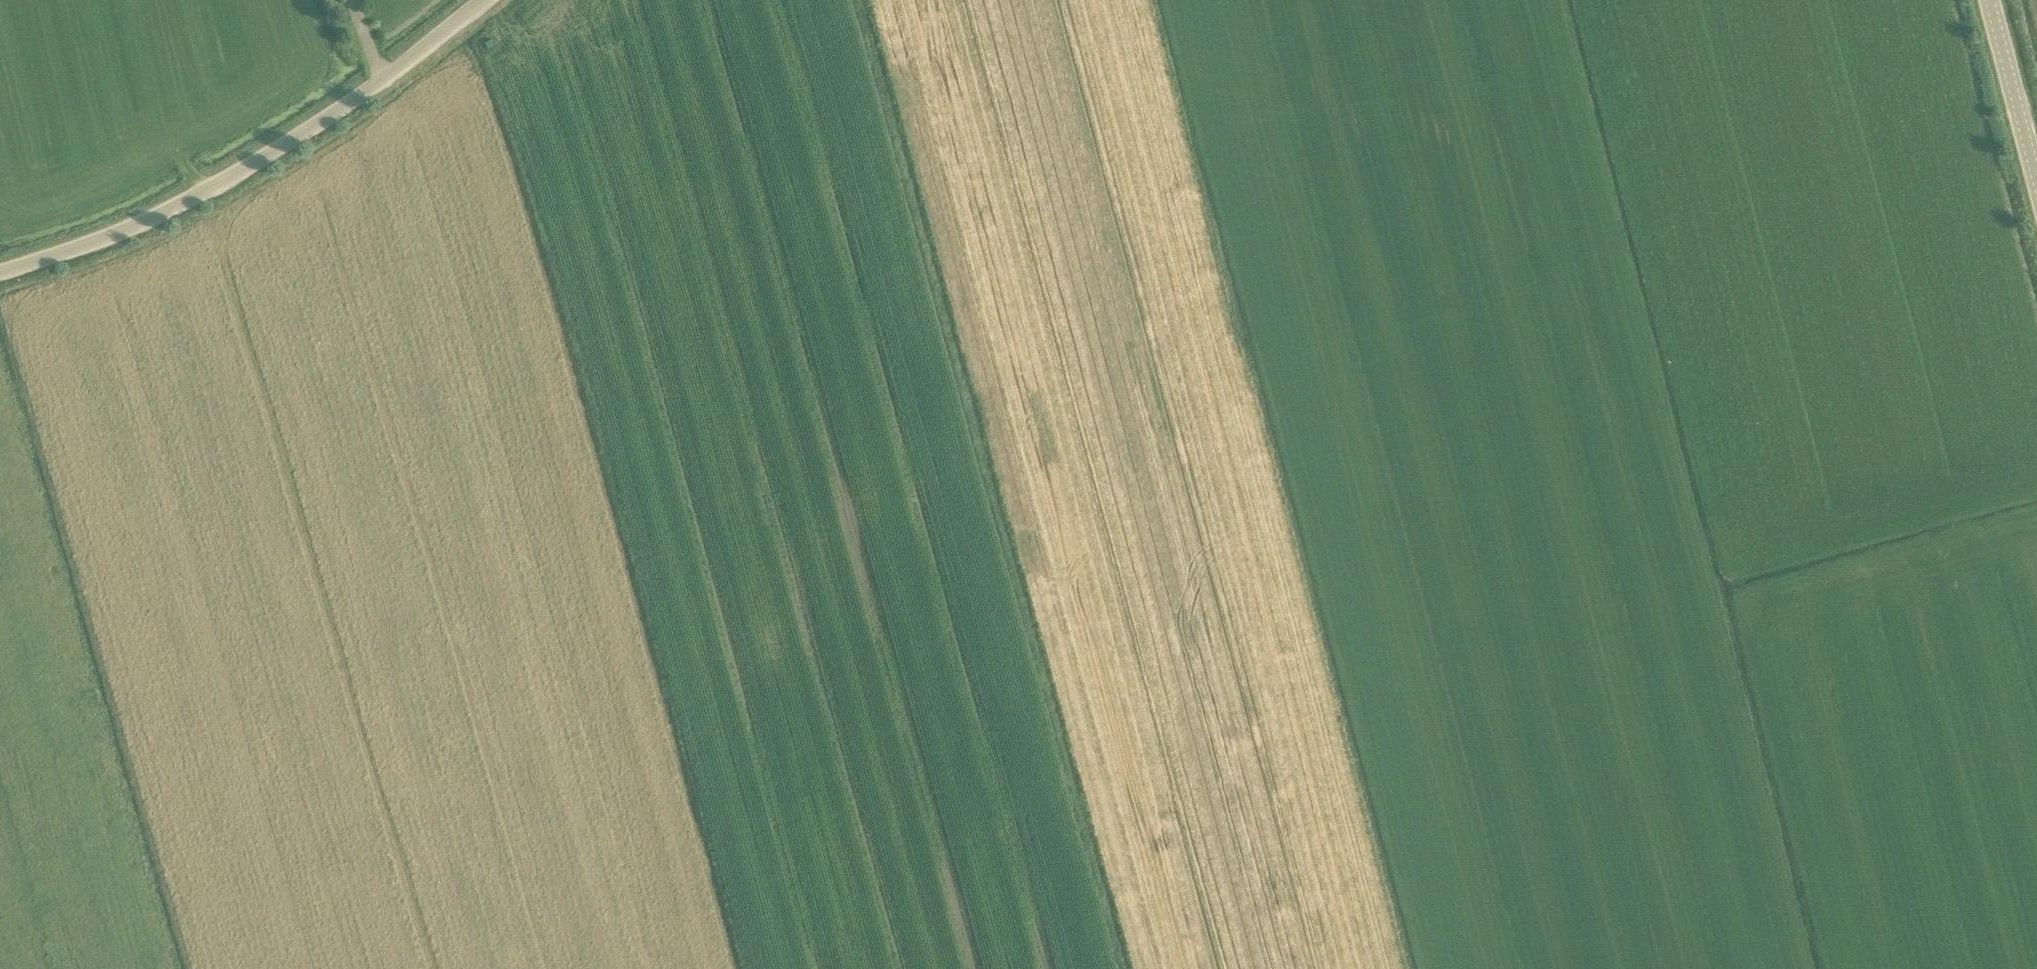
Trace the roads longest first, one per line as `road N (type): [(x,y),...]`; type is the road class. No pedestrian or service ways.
road 1 (unclassified): [(0,278),(78,256),(174,213),(368,99),(487,0)]
road 2 (tertiary): [(2036,174),(1992,0)]

